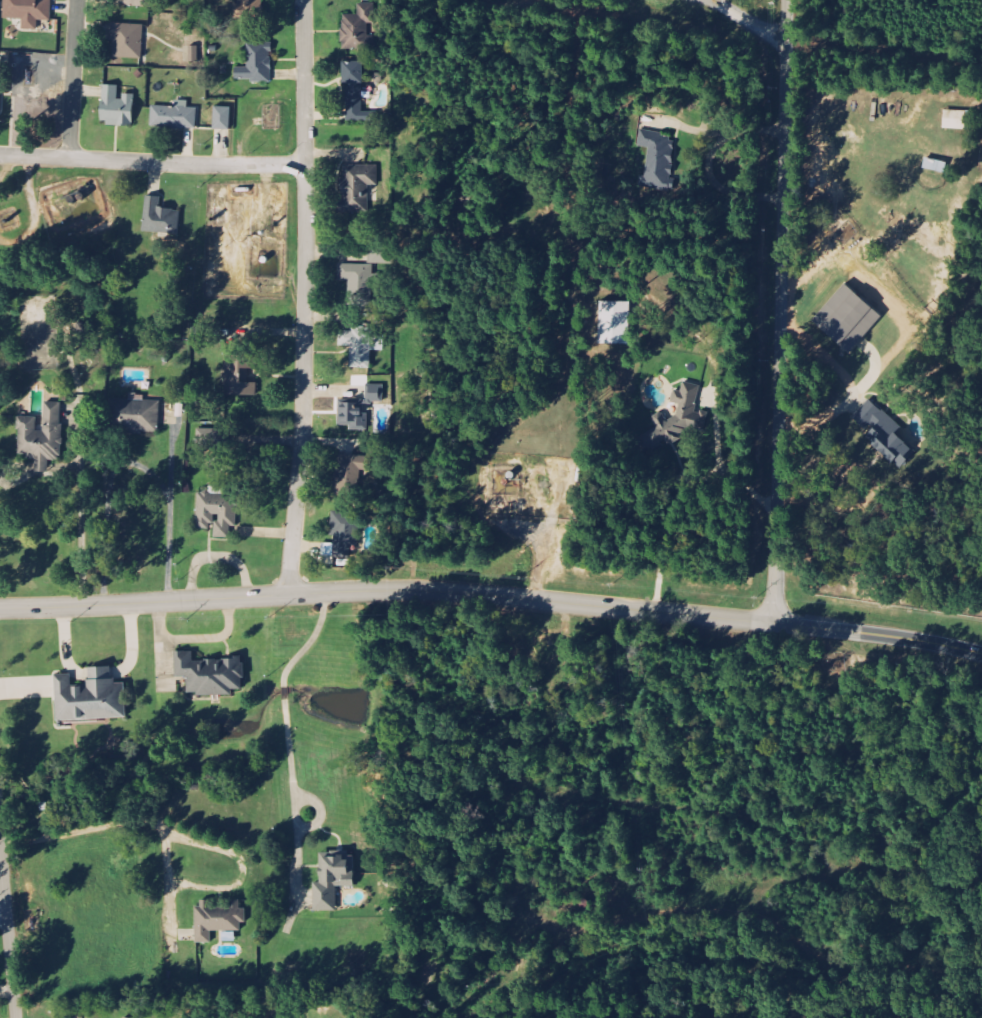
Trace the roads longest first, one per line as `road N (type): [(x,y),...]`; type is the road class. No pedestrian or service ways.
road 1 (tertiary): [(853,631),(401,589),(48,606)]
road 2 (residential): [(775,623),(787,0)]
road 3 (residential): [(290,594),(307,389),(304,0)]
road 4 (residential): [(0,156),(306,167)]
road 5 (residential): [(15,1017),(0,838)]
road 6 (residential): [(76,0),(69,159)]
road 7 (tertiary): [(981,652),(853,631)]

